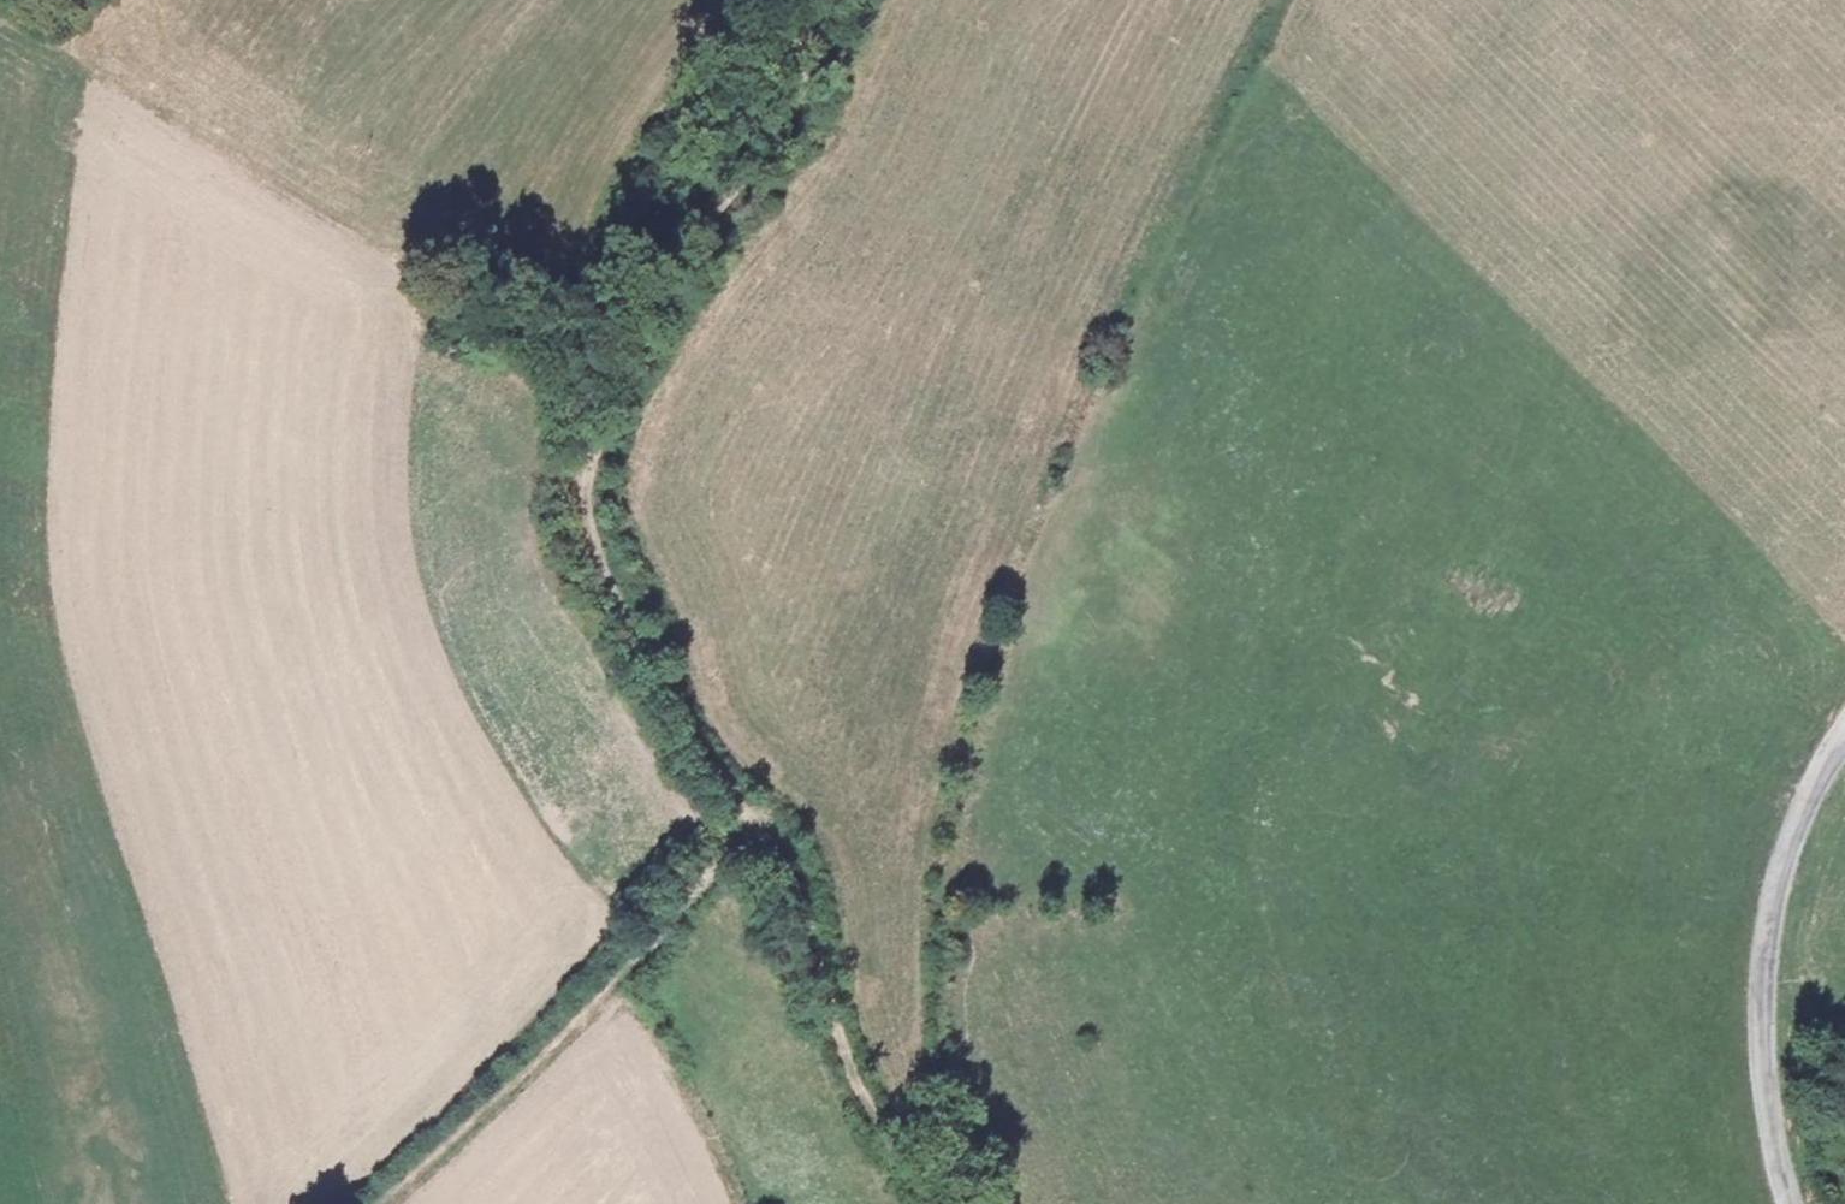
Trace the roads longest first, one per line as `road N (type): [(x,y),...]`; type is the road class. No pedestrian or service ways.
road 1 (tertiary): [(1794,1203),(1758,1079),(1771,916),(1800,809),(1844,724)]

